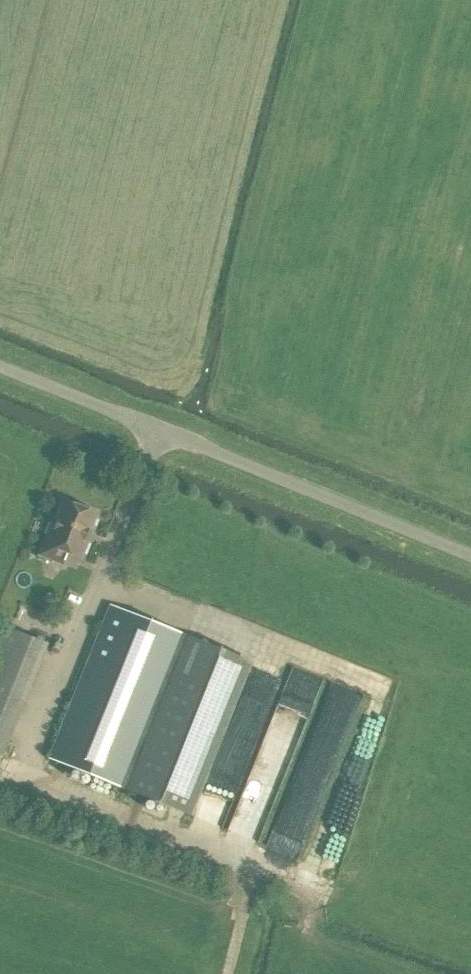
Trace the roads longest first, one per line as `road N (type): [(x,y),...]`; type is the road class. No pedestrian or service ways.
road 1 (unclassified): [(0,364),(470,554)]
road 2 (track): [(254,868),(18,776)]
road 3 (track): [(306,935),(314,887),(254,868),(227,973)]

